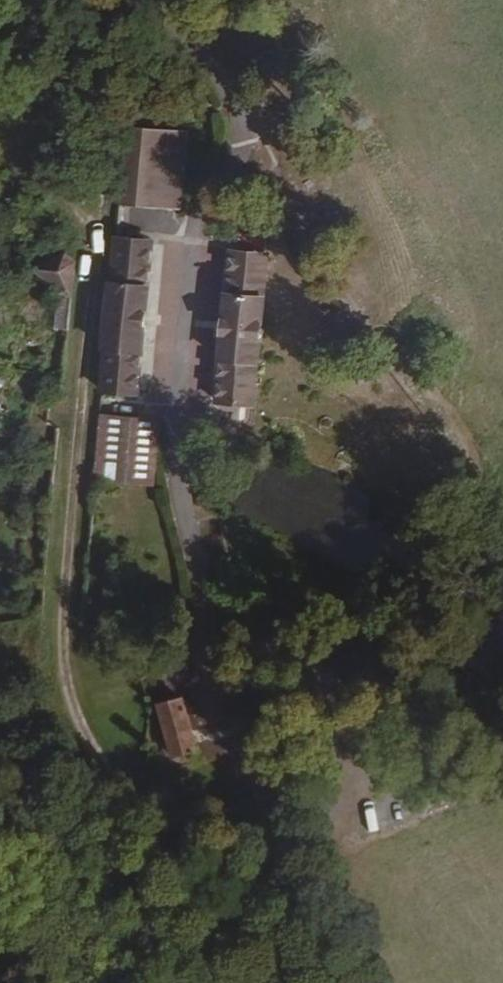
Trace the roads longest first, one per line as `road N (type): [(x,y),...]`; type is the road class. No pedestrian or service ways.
road 1 (track): [(261,982),(72,716),(75,505),(113,213),(95,0)]
road 2 (track): [(0,772),(72,716),(0,735)]

